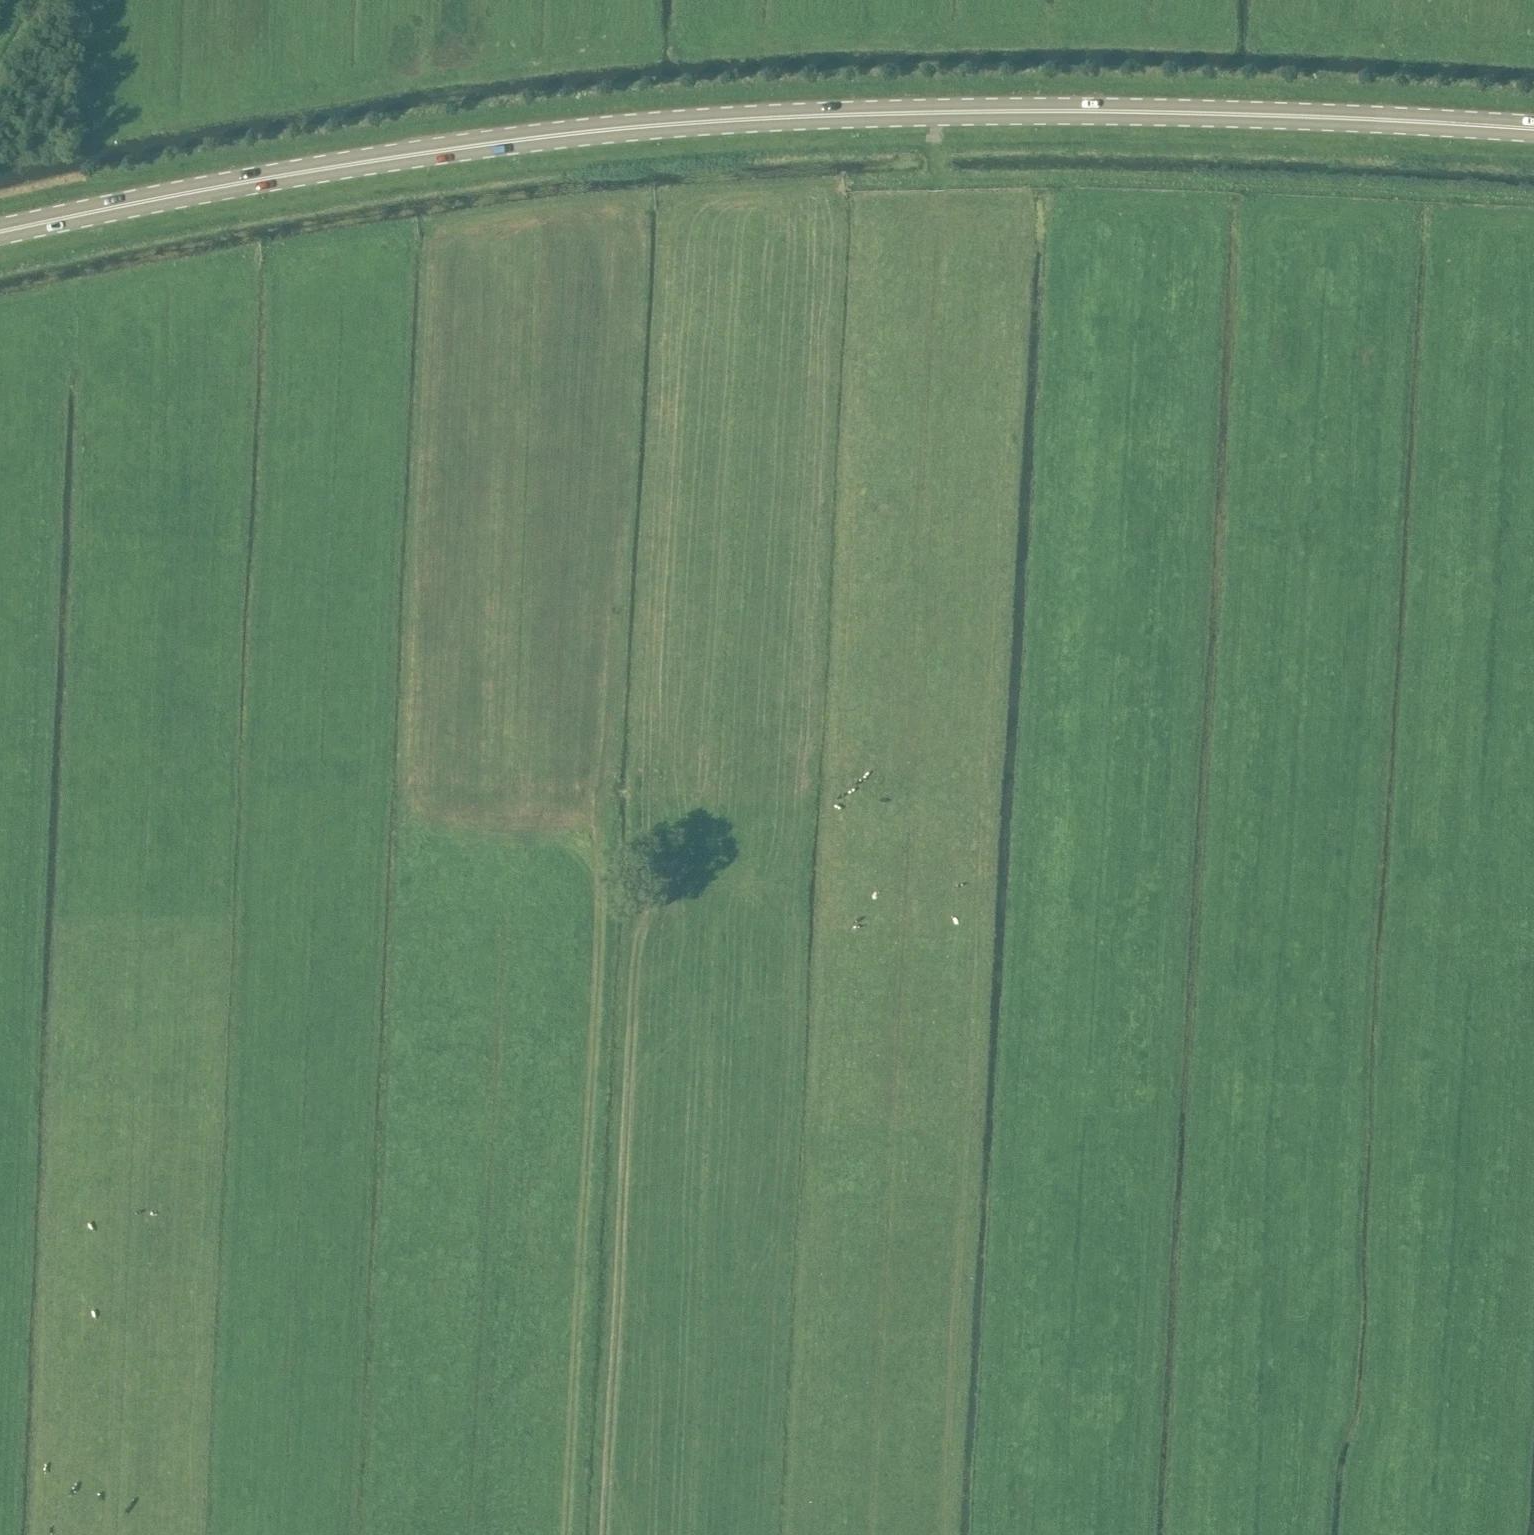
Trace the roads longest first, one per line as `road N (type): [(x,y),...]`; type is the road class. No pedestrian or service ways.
road 1 (primary): [(1533,129),(1050,110),(658,125),(390,158),(0,231)]

